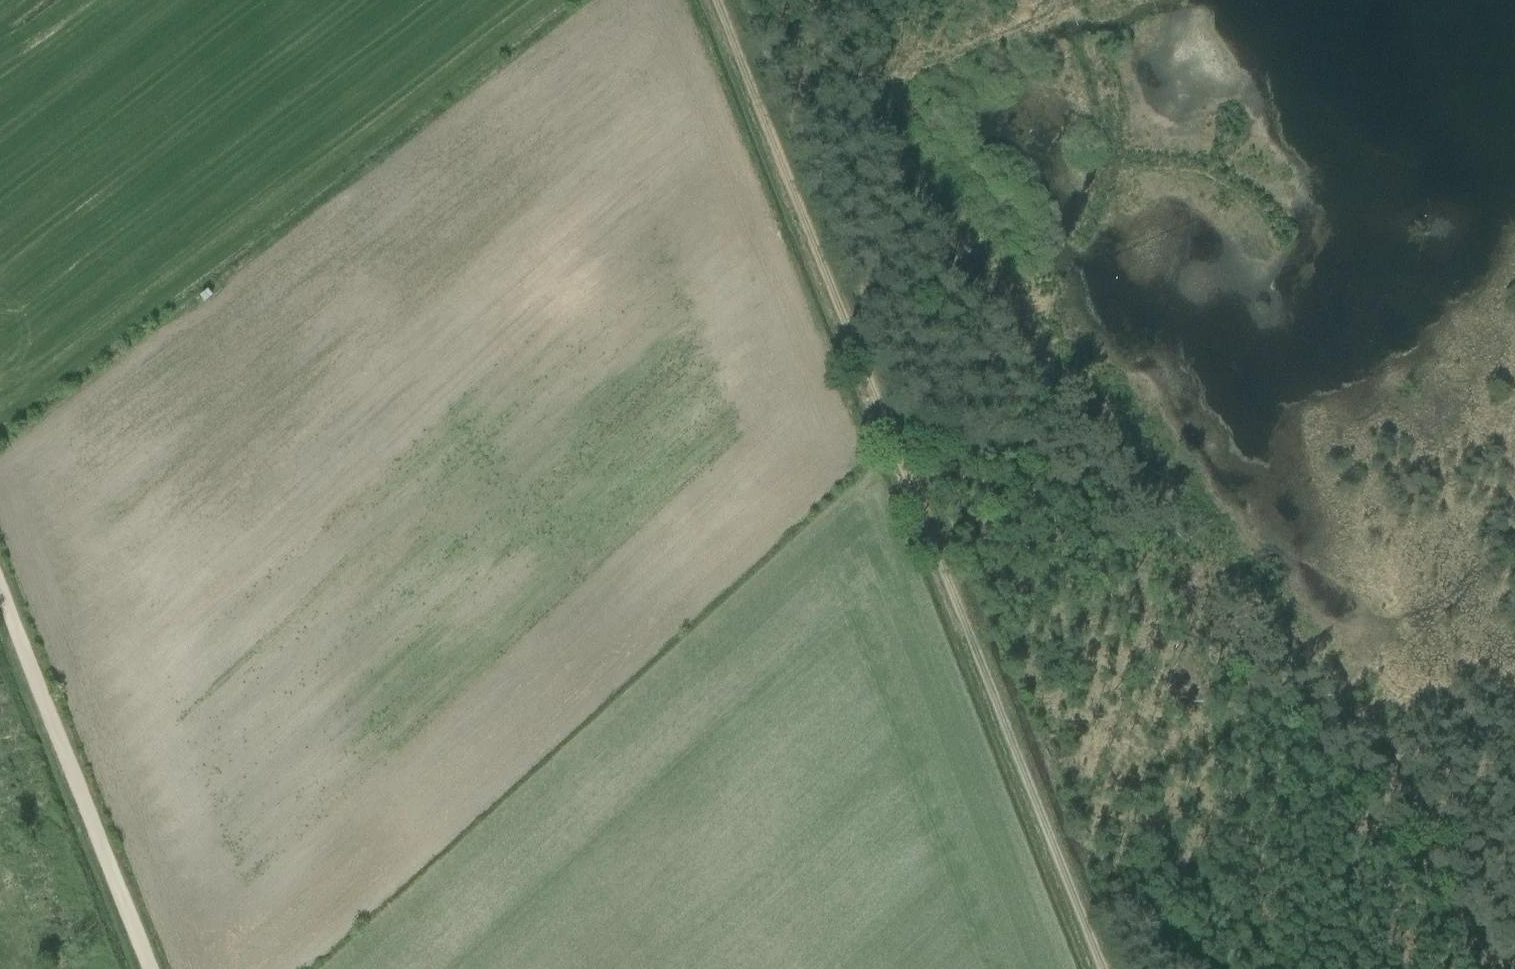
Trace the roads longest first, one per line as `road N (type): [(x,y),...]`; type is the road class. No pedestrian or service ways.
road 1 (track): [(719,0),(1103,968)]
road 2 (track): [(0,603),(143,968)]

